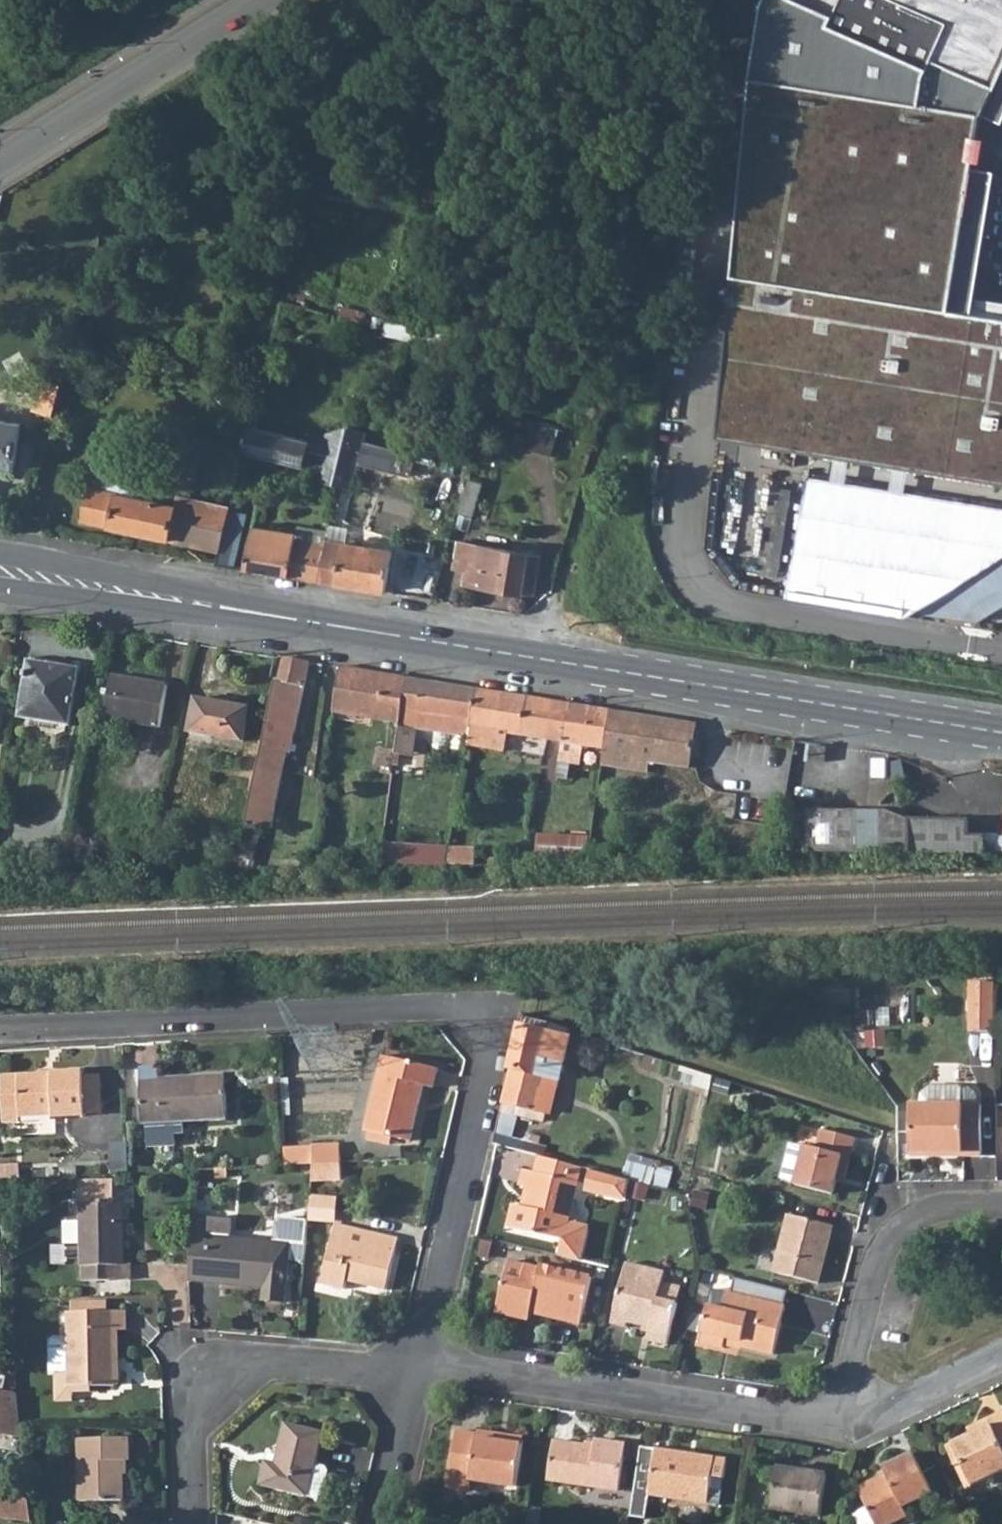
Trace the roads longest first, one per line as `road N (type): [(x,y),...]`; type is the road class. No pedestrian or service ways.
road 1 (secondary): [(1001,734),(0,574)]
road 2 (residential): [(425,1361),(487,1060),(488,1038),(475,1014),(437,1006),(30,1026),(0,1021)]
road 3 (residential): [(425,1361),(839,1427)]
road 4 (residential): [(196,1523),(197,1421),(212,1389),(236,1370),(270,1362),(419,1384)]
road 5 (residential): [(1001,1203),(928,1209),(890,1232),(870,1273),(839,1427)]
road 6 (secondary): [(0,162),(259,0)]
road 7 (residential): [(839,1427),(859,1425),(1001,1354)]
road 8 (residential): [(387,1523),(419,1384)]

